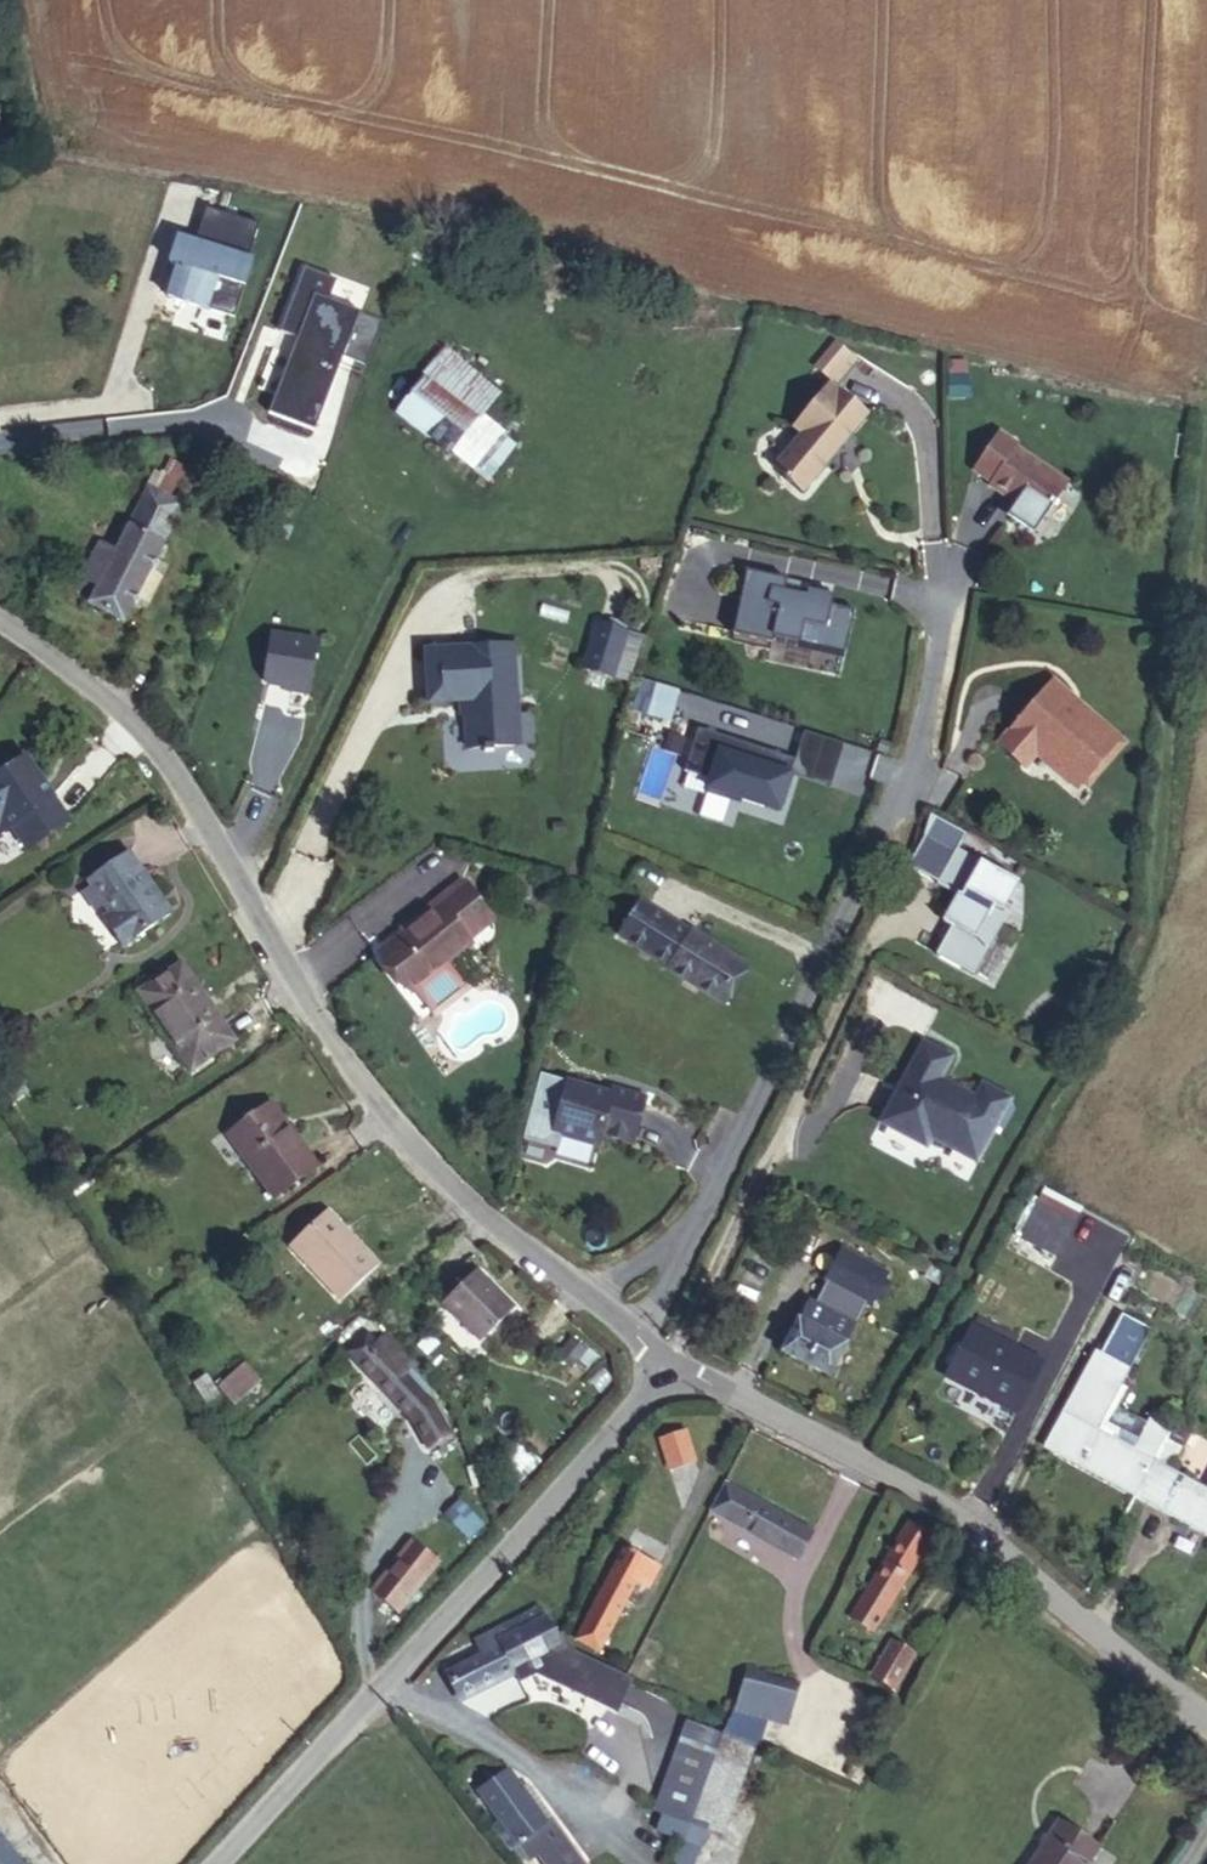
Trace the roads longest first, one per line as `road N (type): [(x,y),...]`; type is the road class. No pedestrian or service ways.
road 1 (residential): [(588,1299),(494,1229),(390,1117),(170,767),(95,680),(0,611)]
road 2 (residential): [(214,1863),(671,1367)]
road 3 (residential): [(705,1204),(925,743),(953,592)]
road 4 (residential): [(1206,1715),(926,1492),(671,1367)]
road 5 (track): [(1206,336),(1143,960)]
road 6 (residential): [(648,1348),(705,1204)]
road 7 (residential): [(705,1204),(588,1299)]

